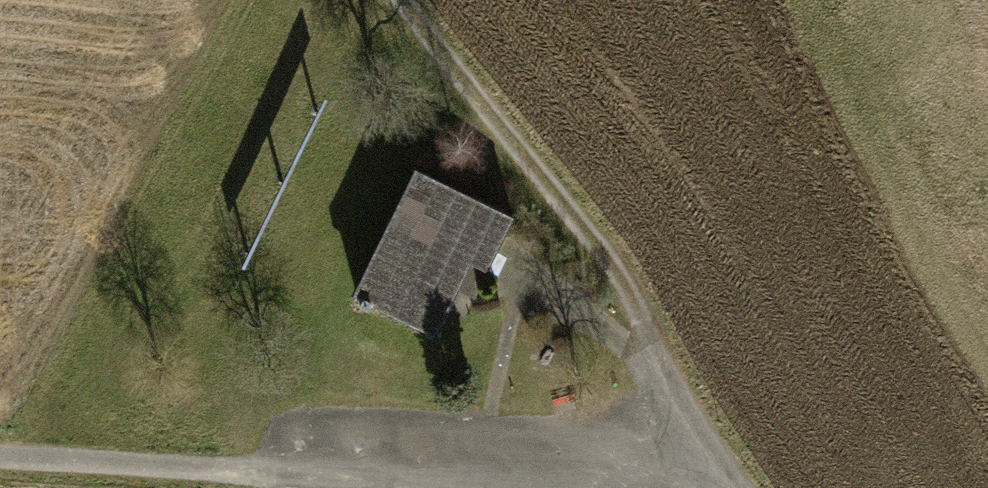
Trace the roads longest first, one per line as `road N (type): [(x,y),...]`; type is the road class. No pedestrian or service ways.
road 1 (track): [(0,452),(735,485)]
road 2 (track): [(405,0),(549,190),(737,487)]

